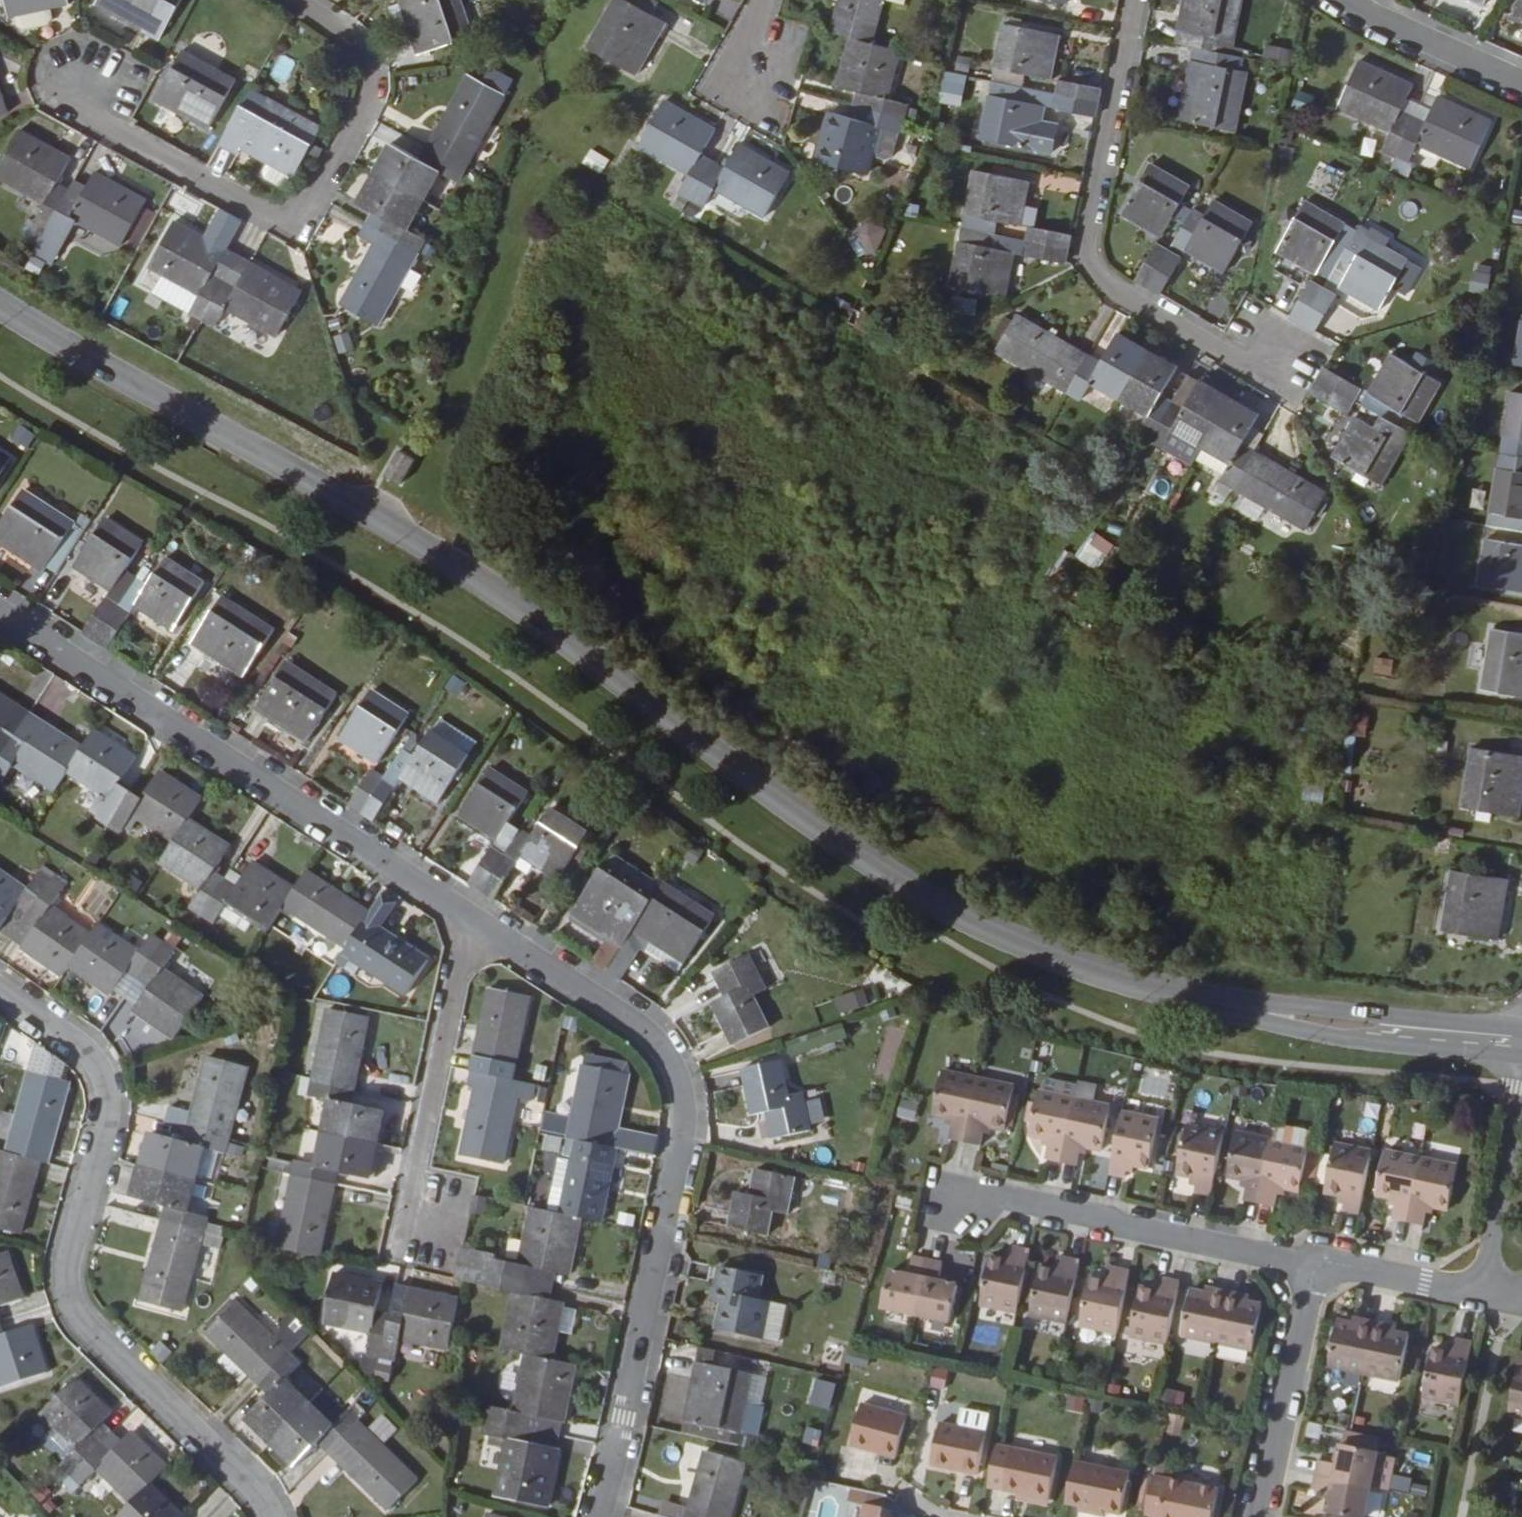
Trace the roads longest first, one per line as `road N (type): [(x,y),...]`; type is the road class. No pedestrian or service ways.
road 1 (tertiary): [(1521,1043),(1190,1001),(959,917),(577,653),(0,296)]
road 2 (residential): [(474,921),(643,1031),(680,1078),(682,1140),(597,1516)]
road 3 (residential): [(0,991),(84,1052),(110,1082),(113,1113),(74,1299),(91,1330),(263,1497),(269,1516)]
road 4 (residential): [(0,611),(474,921)]
road 5 (residential): [(299,0),(359,42),(372,87),(310,206),(277,217),(102,122),(79,79)]
road 6 (residential): [(1136,0),(1088,244),(1103,279),(1220,349),(1280,351)]
road 7 (residential): [(1316,1261),(953,1189)]
road 8 (residential): [(474,921),(419,1171),(435,1219)]
road 9 (residential): [(1260,1516),(1316,1261)]
road 10 (residential): [(1521,1075),(1484,1294)]
road 11 (residential): [(1357,0),(1521,81)]
road 12 (residential): [(1484,1294),(1316,1261)]

